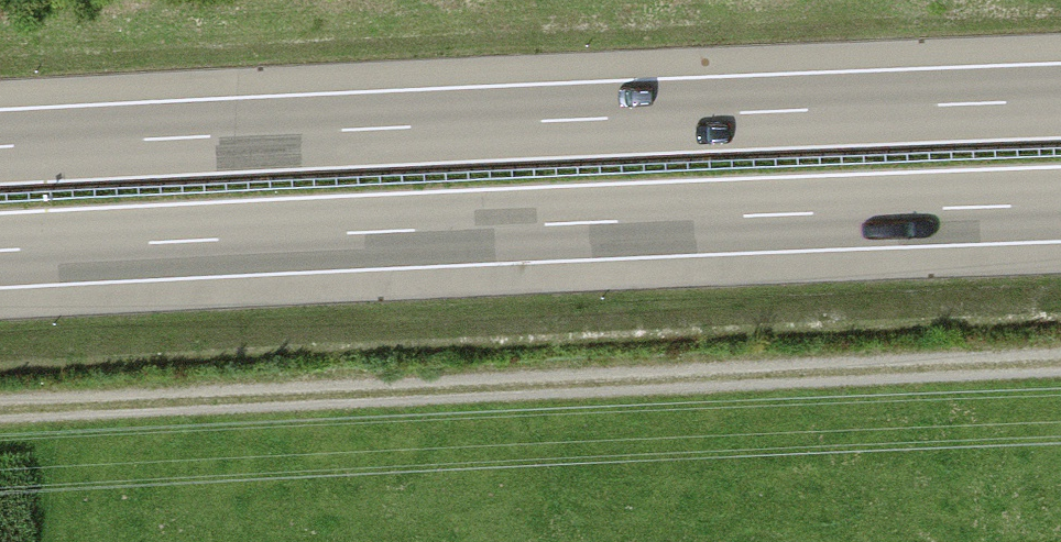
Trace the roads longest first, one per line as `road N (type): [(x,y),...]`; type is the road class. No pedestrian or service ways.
road 1 (track): [(0,417),(1060,370)]
road 2 (motorway): [(0,251),(1060,204)]
road 3 (motorway): [(1060,101),(0,147)]

